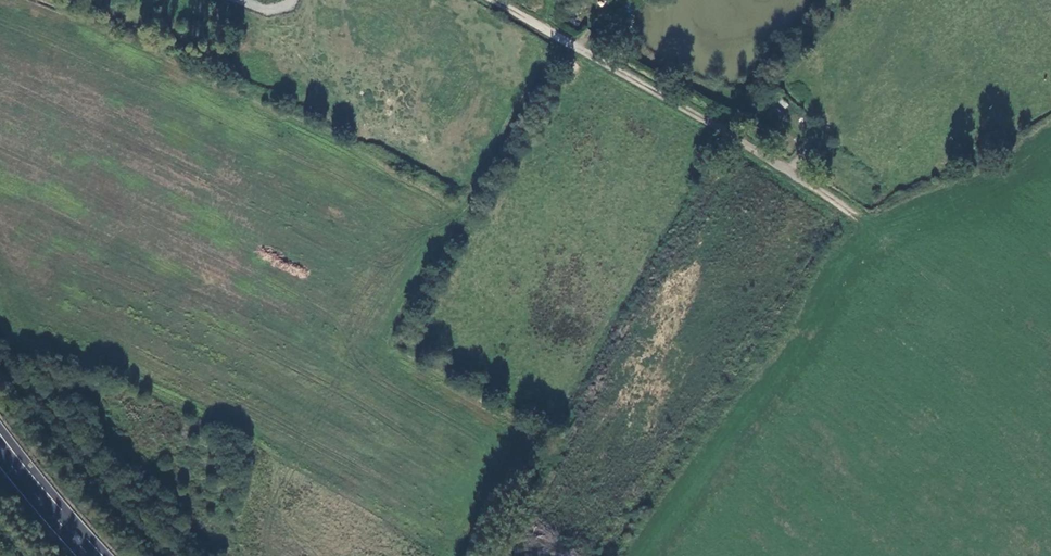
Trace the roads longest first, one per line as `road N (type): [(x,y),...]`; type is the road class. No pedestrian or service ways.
road 1 (track): [(833,189),(487,0)]
road 2 (motorway): [(87,555),(0,452)]

